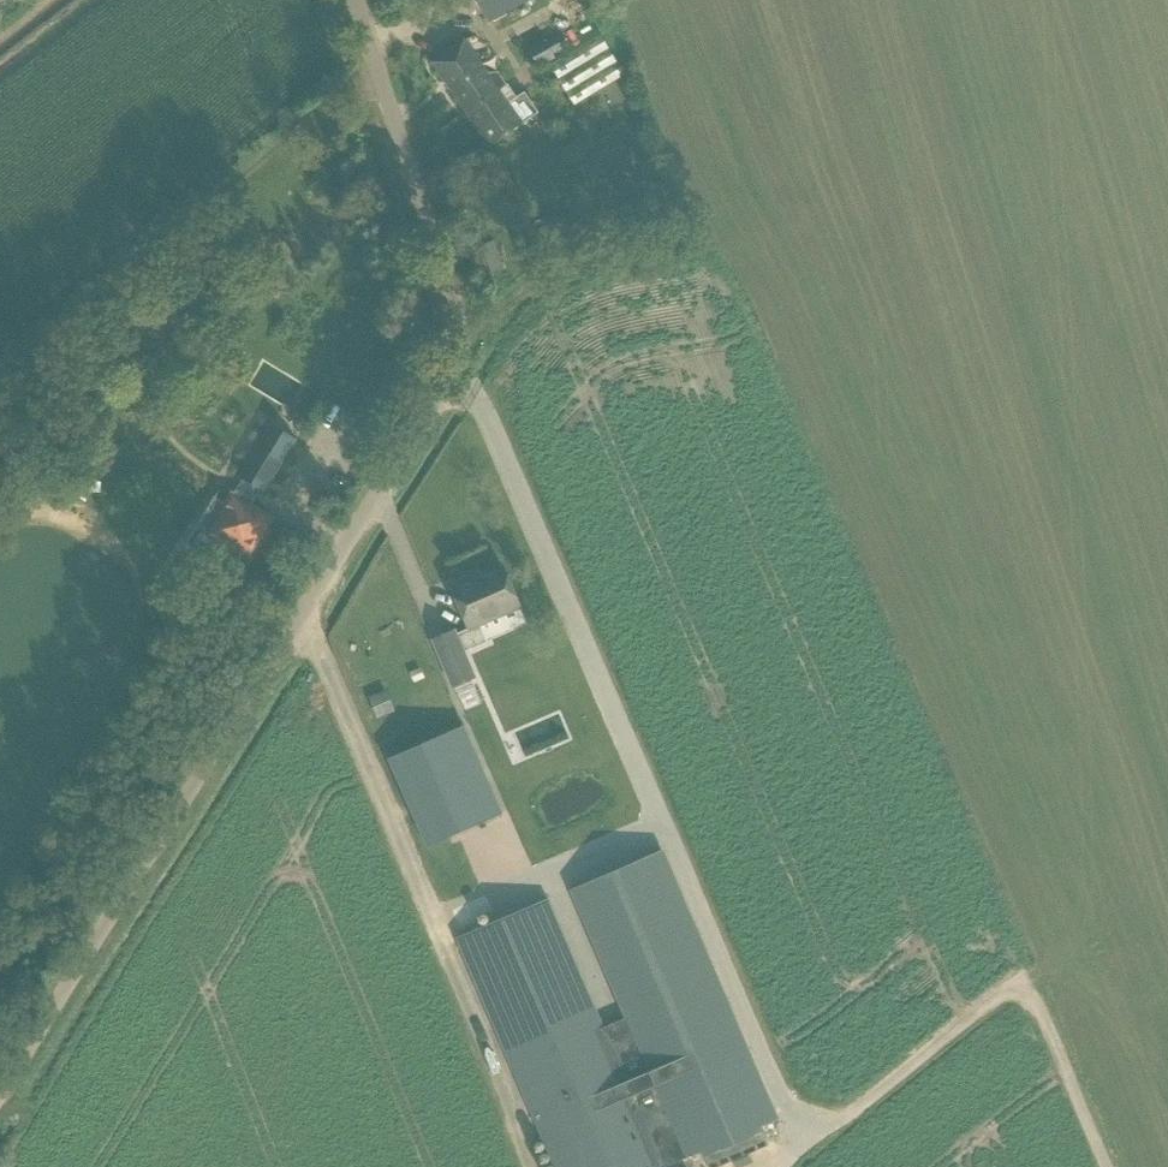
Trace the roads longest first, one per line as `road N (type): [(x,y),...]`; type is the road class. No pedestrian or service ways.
road 1 (unclassified): [(0,1098),(457,385),(470,332),(460,257),(351,0)]

